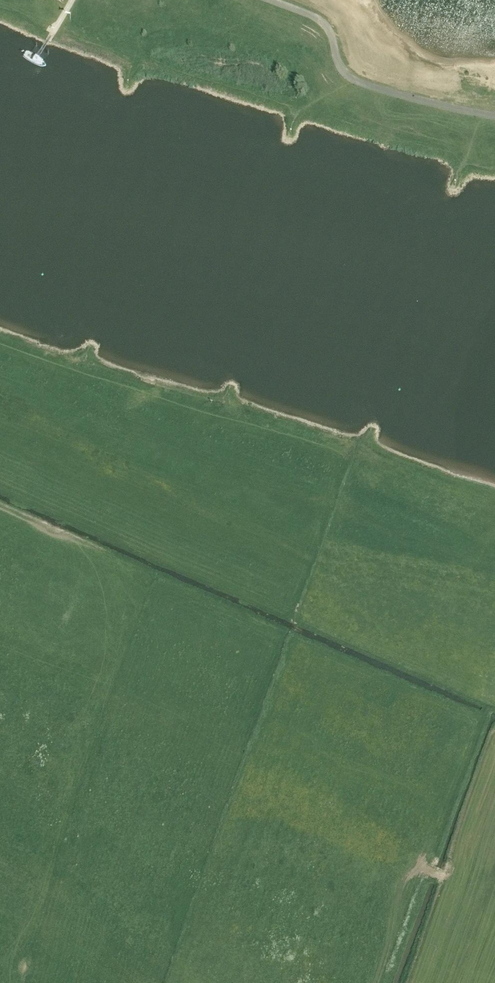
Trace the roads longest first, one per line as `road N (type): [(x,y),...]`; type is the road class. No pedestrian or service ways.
road 1 (unclassified): [(494,115),(354,81),(324,22),(273,0)]

